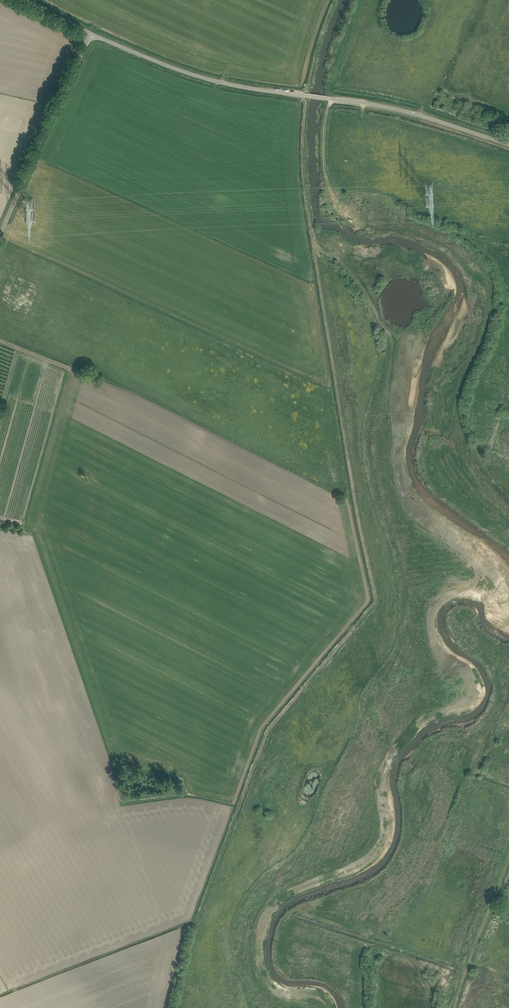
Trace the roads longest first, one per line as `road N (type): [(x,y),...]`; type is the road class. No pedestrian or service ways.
road 1 (unclassified): [(508,145),(394,109),(204,79),(91,34)]
road 2 (unclassified): [(0,234),(91,34)]
road 3 (track): [(508,858),(453,1007)]

